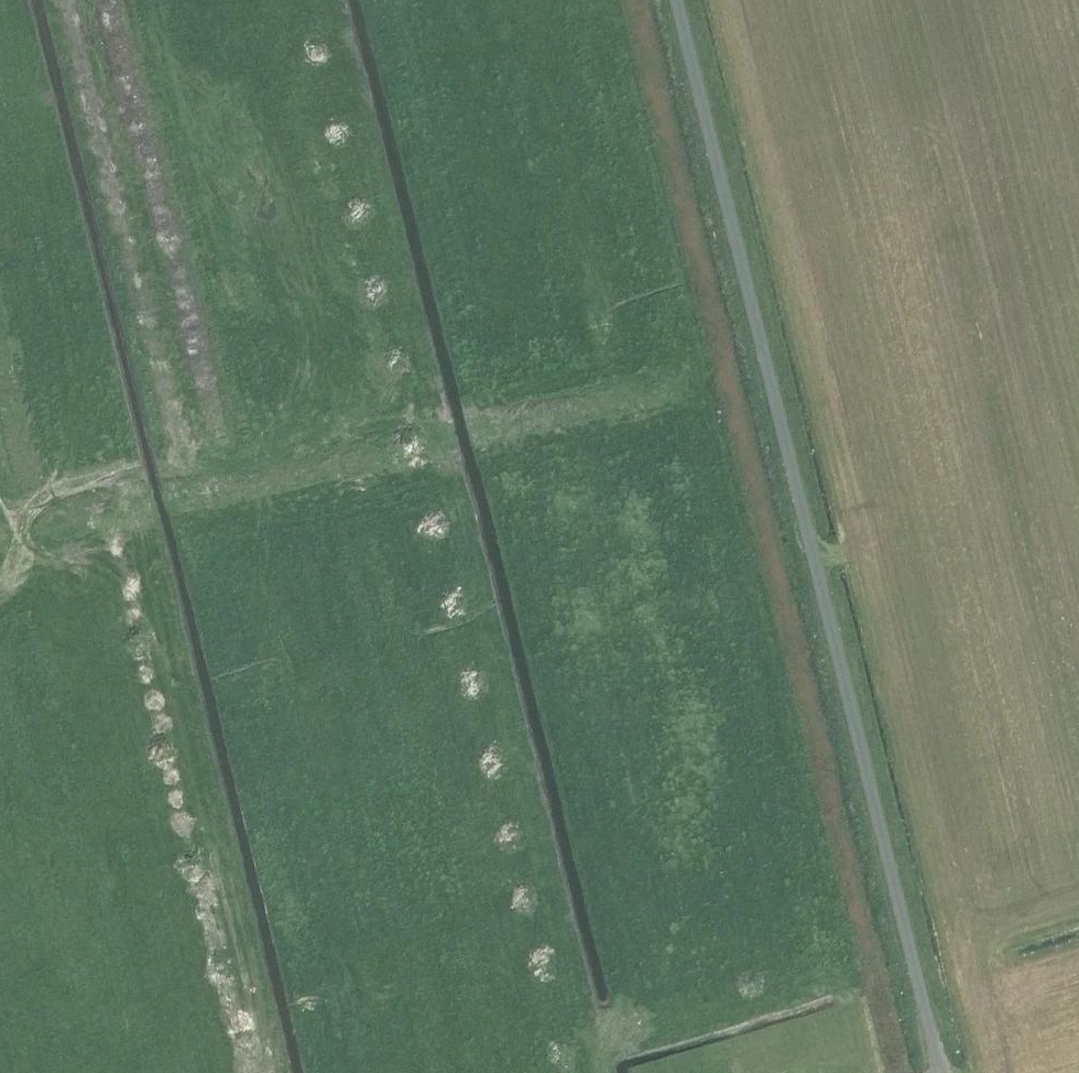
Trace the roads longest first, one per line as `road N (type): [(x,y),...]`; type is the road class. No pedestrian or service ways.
road 1 (unclassified): [(941,1072),(680,0)]

